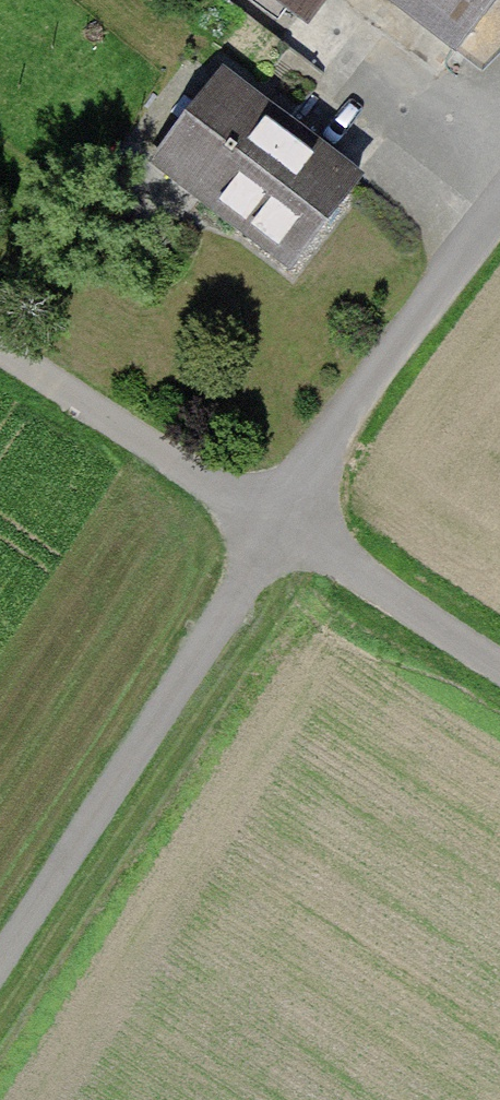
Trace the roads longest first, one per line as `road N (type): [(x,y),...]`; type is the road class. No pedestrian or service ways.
road 1 (track): [(499,233),(272,529),(0,955)]
road 2 (track): [(499,674),(0,349)]

